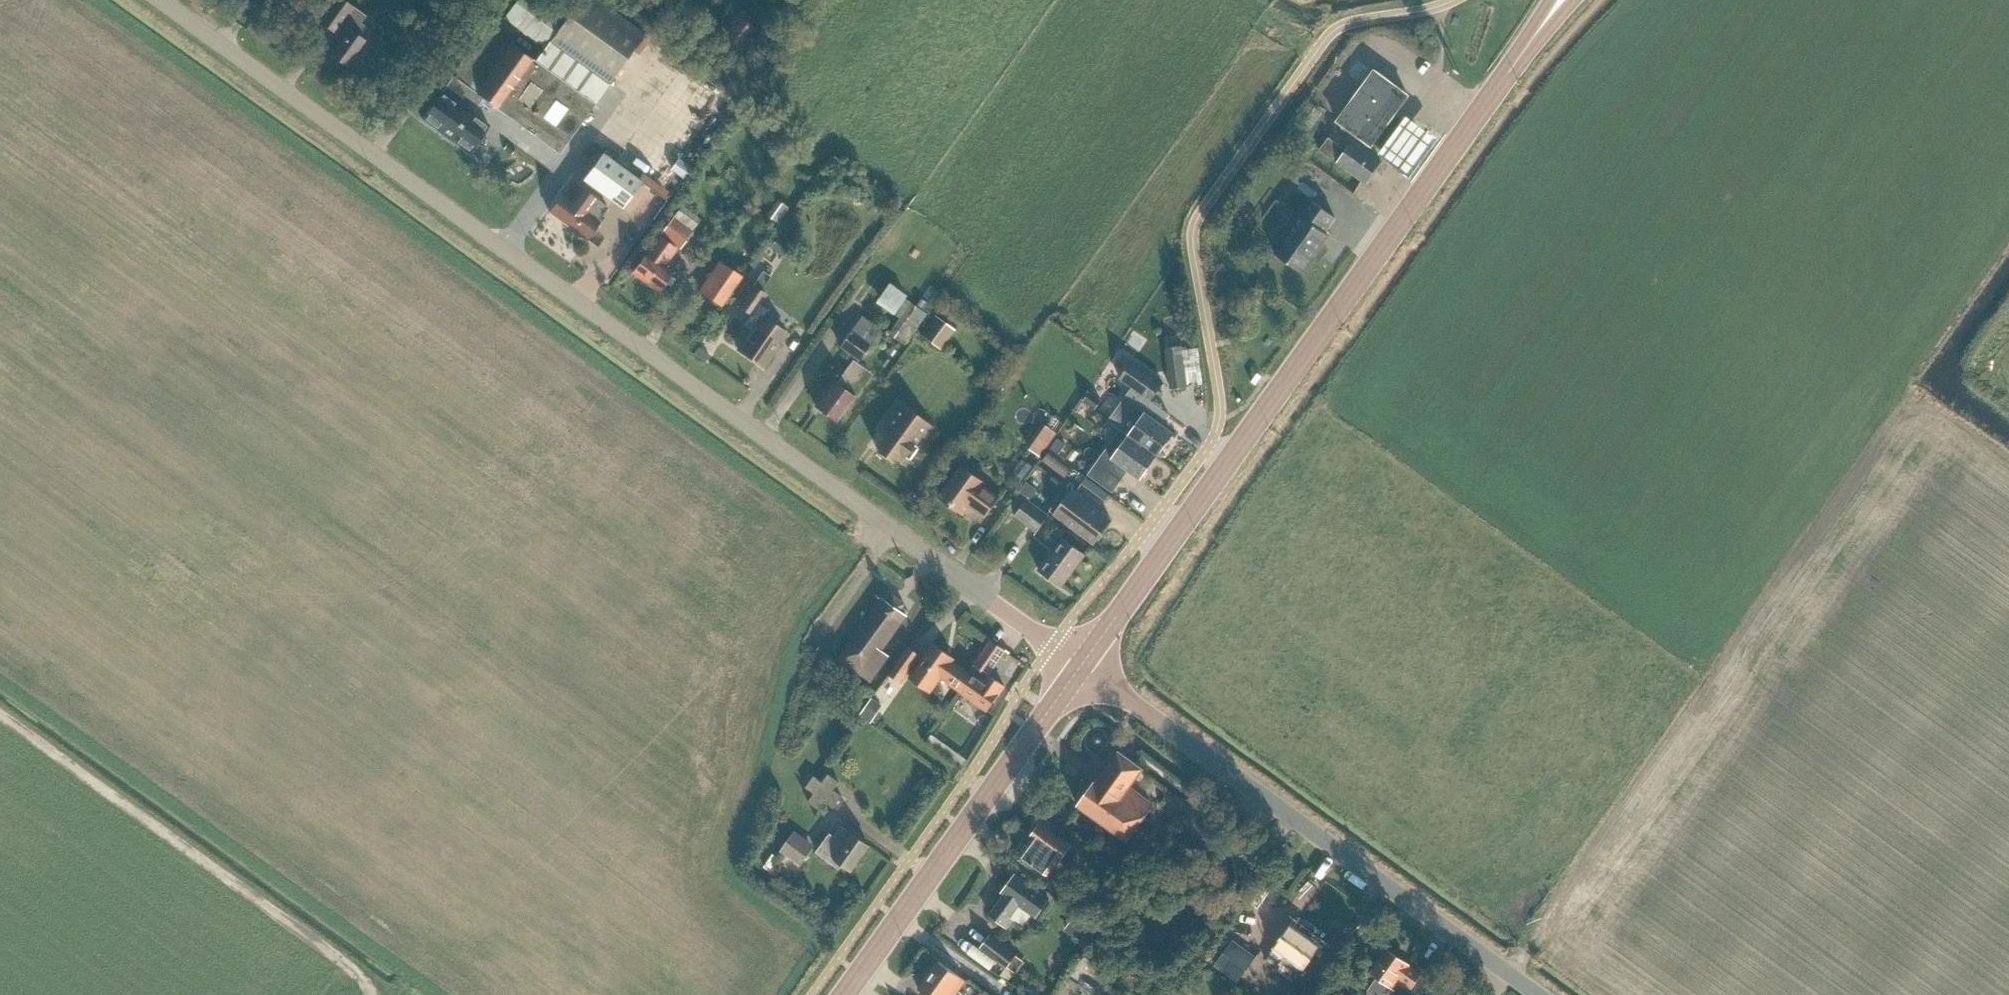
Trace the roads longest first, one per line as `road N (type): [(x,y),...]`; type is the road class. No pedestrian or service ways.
road 1 (unclassified): [(1081,665),(158,0)]
road 2 (tertiary): [(1081,665),(1530,45)]
road 3 (unclassified): [(1506,972),(1081,665)]
road 4 (tertiary): [(846,994),(1081,665)]

